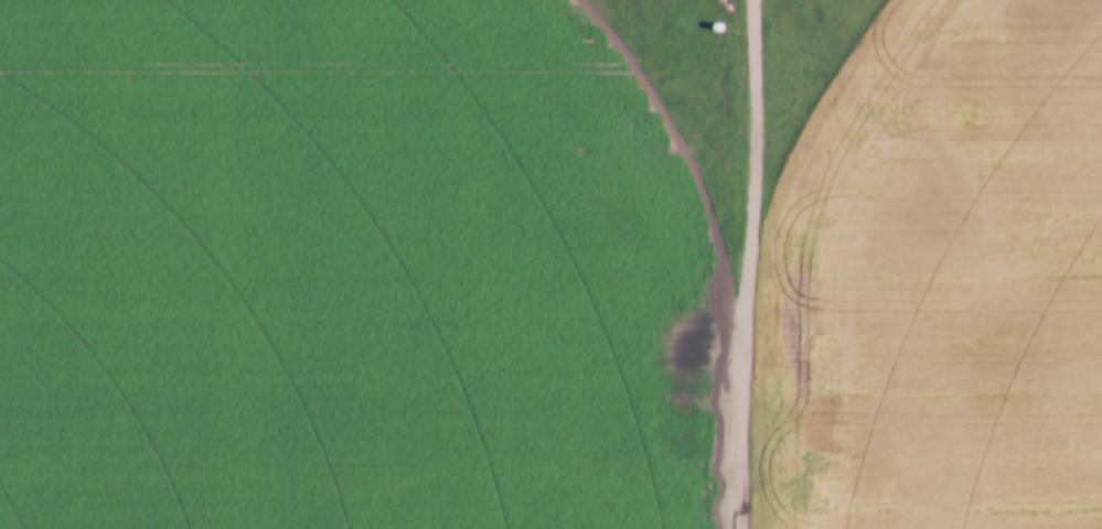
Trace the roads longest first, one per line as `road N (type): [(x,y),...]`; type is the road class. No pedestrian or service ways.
road 1 (track): [(747,0),(753,528)]

